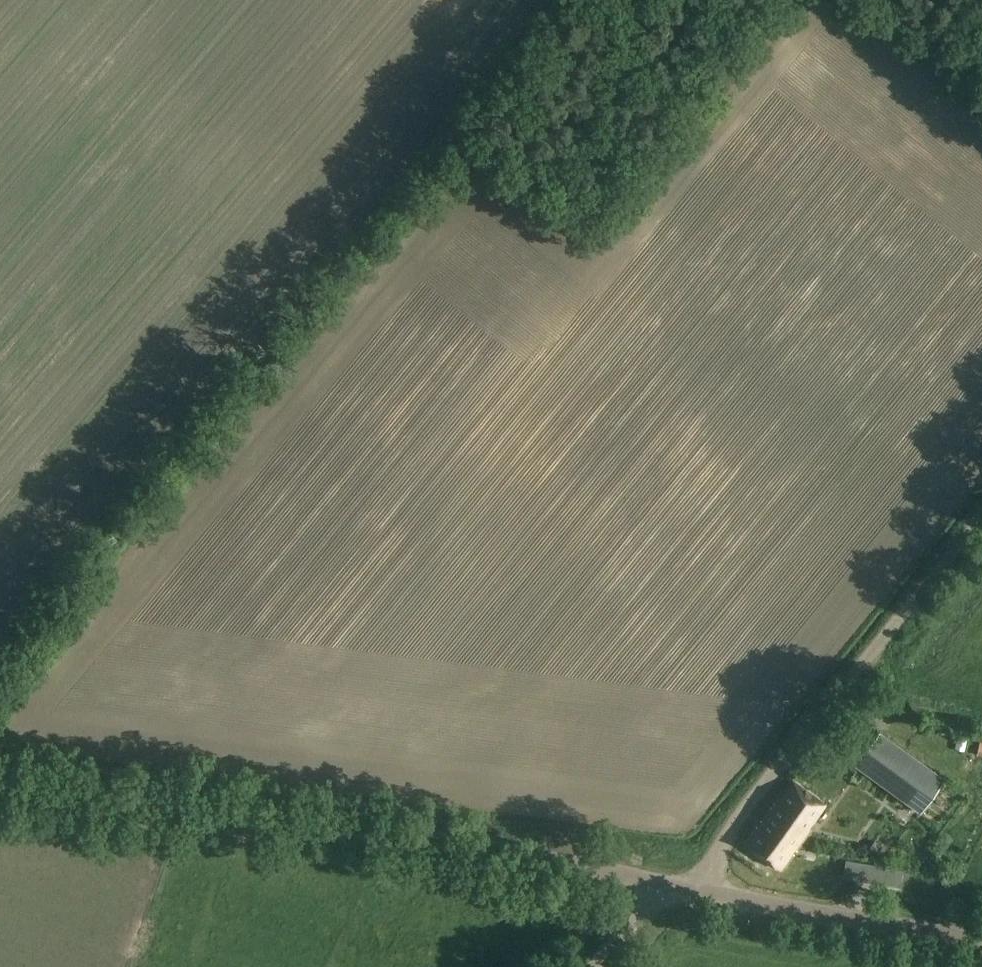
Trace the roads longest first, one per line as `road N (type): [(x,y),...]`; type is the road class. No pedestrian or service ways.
road 1 (unclassified): [(0,785),(512,855),(668,892)]
road 2 (track): [(668,892),(700,873),(981,523)]
road 3 (unclassified): [(981,944),(668,892)]

